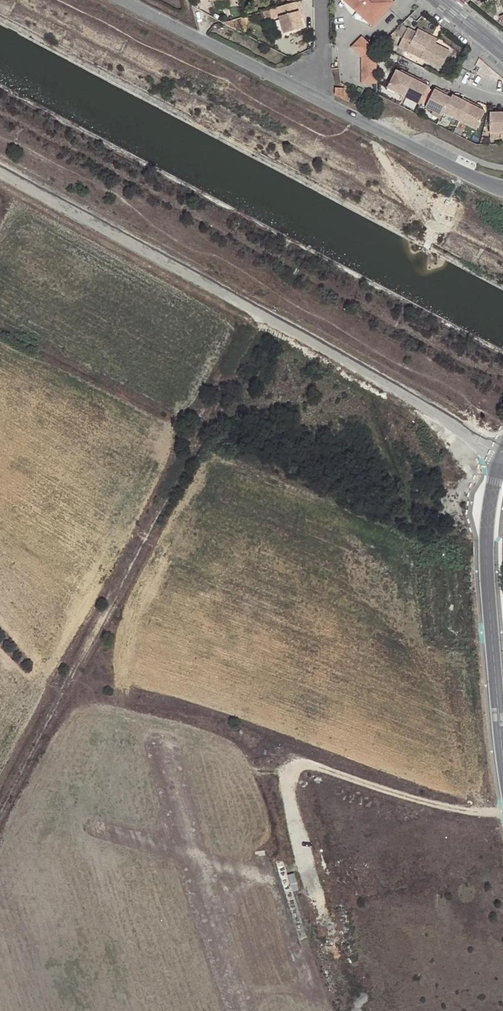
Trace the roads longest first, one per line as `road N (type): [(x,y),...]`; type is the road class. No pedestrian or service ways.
road 1 (unclassified): [(0,175),(502,454)]
road 2 (track): [(327,934),(293,788),(305,766),(432,801),(502,810)]
road 3 (secondary): [(502,758),(483,544),(502,454)]
road 4 (unclassified): [(322,99),(126,0)]
road 5 (unclassified): [(502,188),(322,99)]

